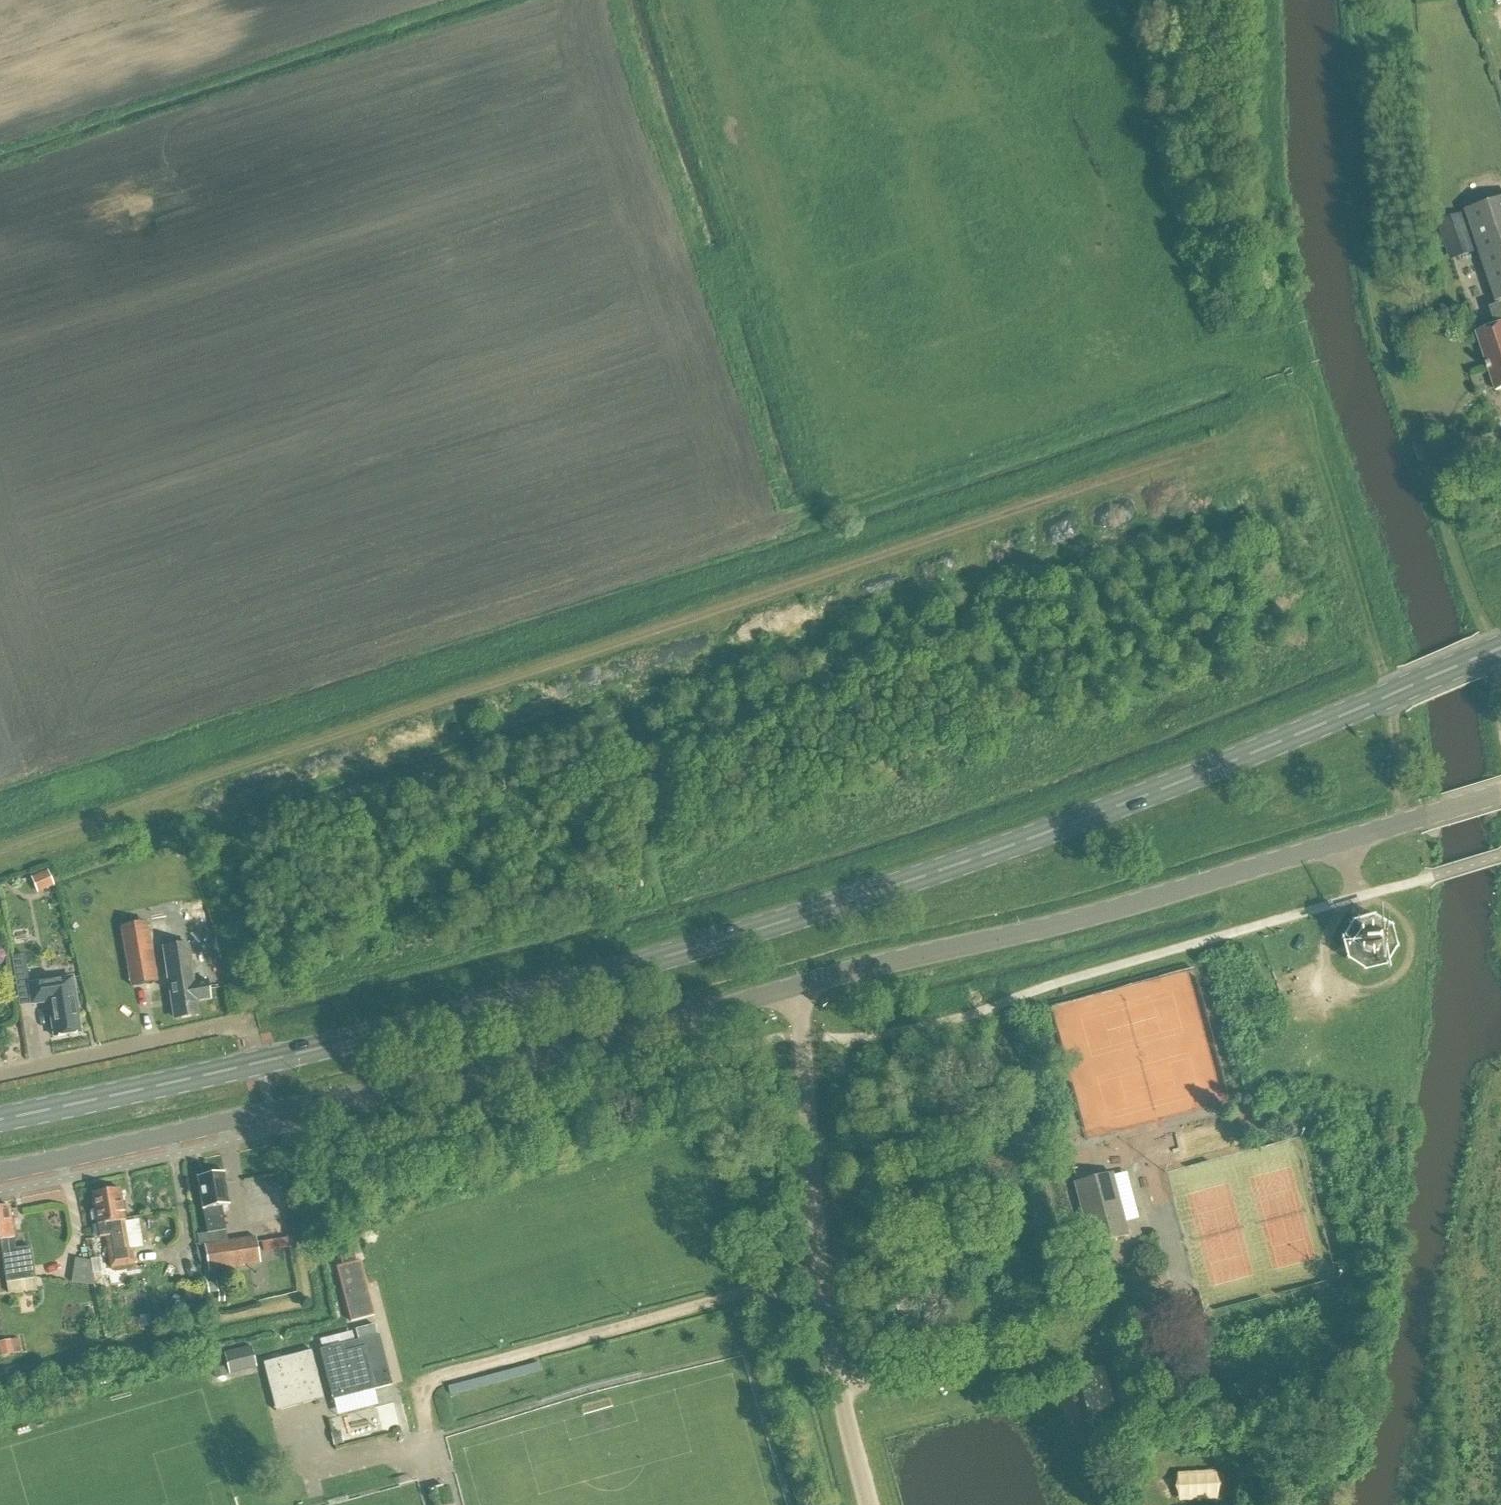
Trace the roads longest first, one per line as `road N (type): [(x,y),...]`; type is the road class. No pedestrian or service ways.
road 1 (primary): [(0,1120),(258,1065),(719,944),(1106,813),(1500,650)]
road 2 (track): [(1311,417),(0,854)]
road 3 (tertiary): [(0,1174),(450,1081),(793,988)]
road 4 (tertiary): [(793,988),(1134,906),(1500,796)]
road 5 (residential): [(793,988),(825,1348),(867,1504)]
road 6 (track): [(1288,373),(1304,395),(1319,475),(1383,666),(1411,821)]
road 7 (residential): [(250,1022),(0,1071)]
road 8 (track): [(1500,702),(1497,652),(1430,466)]

